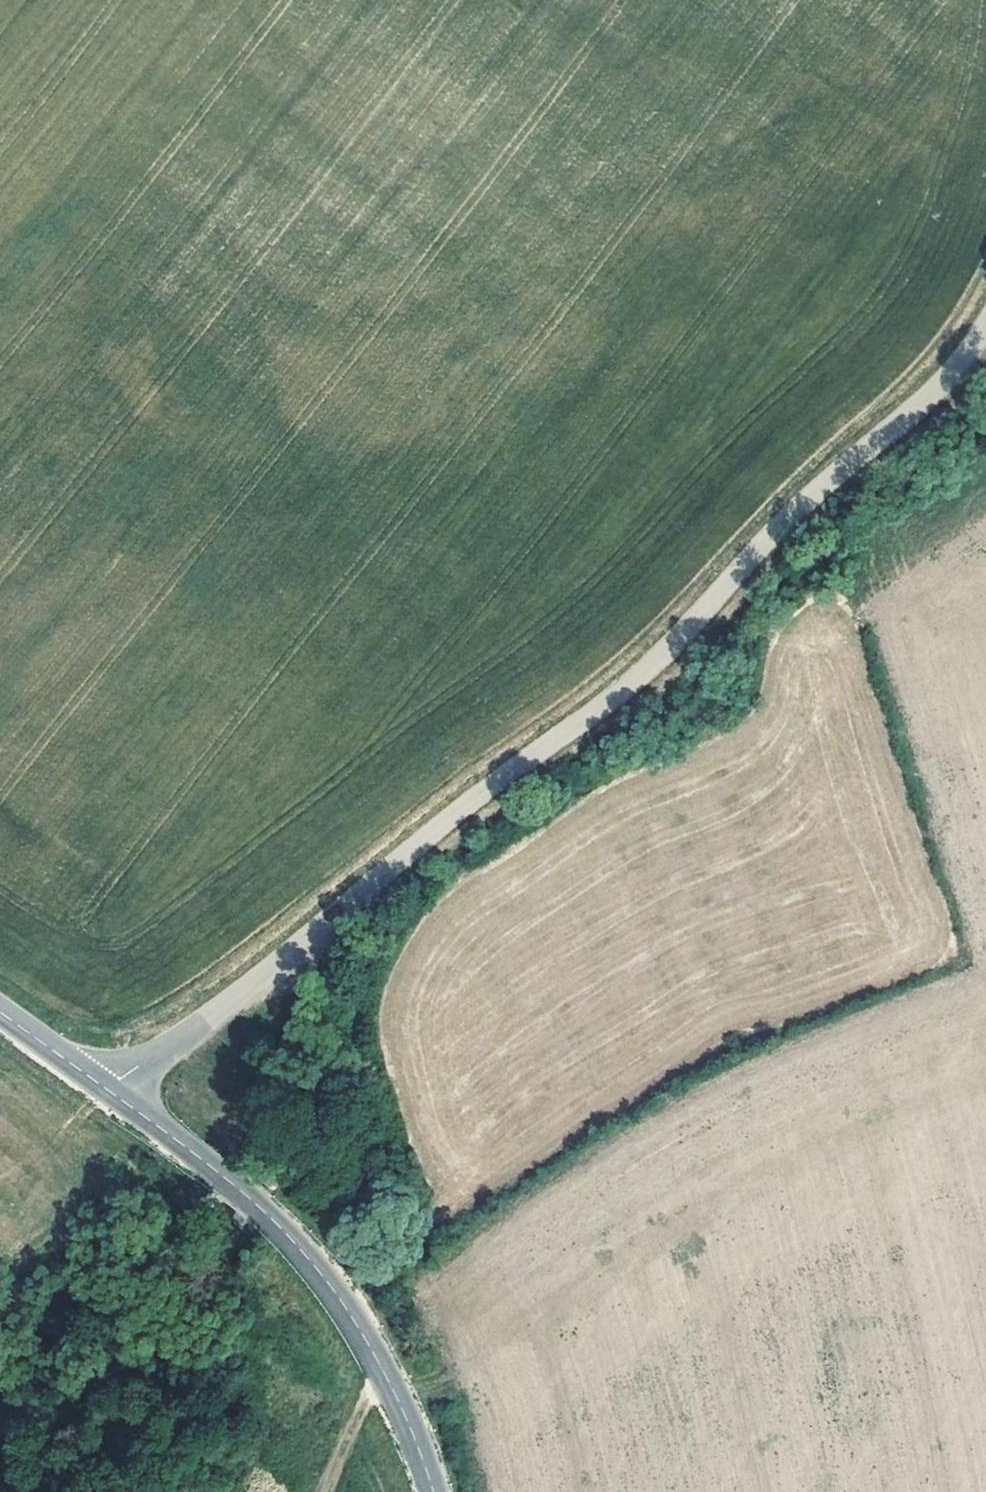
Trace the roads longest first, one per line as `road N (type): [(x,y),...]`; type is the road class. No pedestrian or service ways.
road 1 (unclassified): [(111,1087),(619,695),(818,491),(953,374),(985,329)]
road 2 (tertiary): [(435,1491),(386,1366),(321,1264),(247,1192),(111,1087)]
road 3 (tertiary): [(111,1087),(0,1010)]

